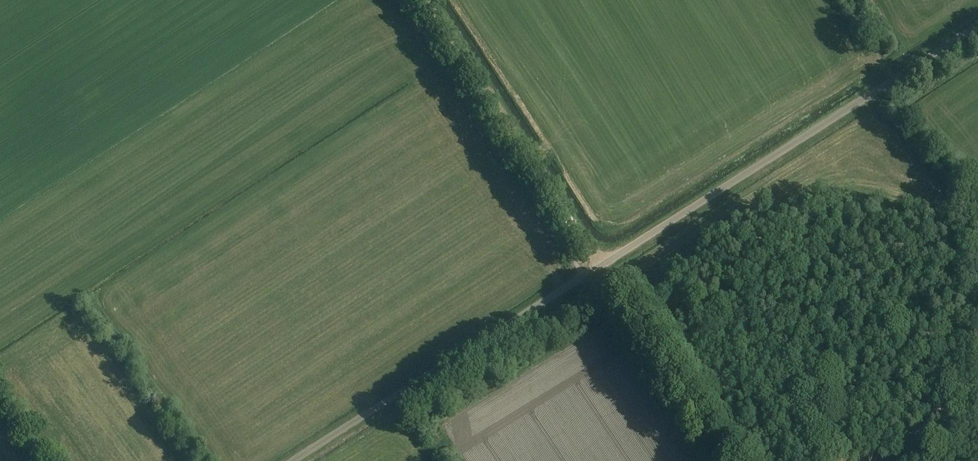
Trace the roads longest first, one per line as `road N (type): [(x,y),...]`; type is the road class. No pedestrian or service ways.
road 1 (unclassified): [(293,460),(977,25)]
road 2 (track): [(429,0),(728,460)]
road 3 (track): [(966,460),(977,267)]
road 4 (track): [(977,219),(964,189),(881,87)]

